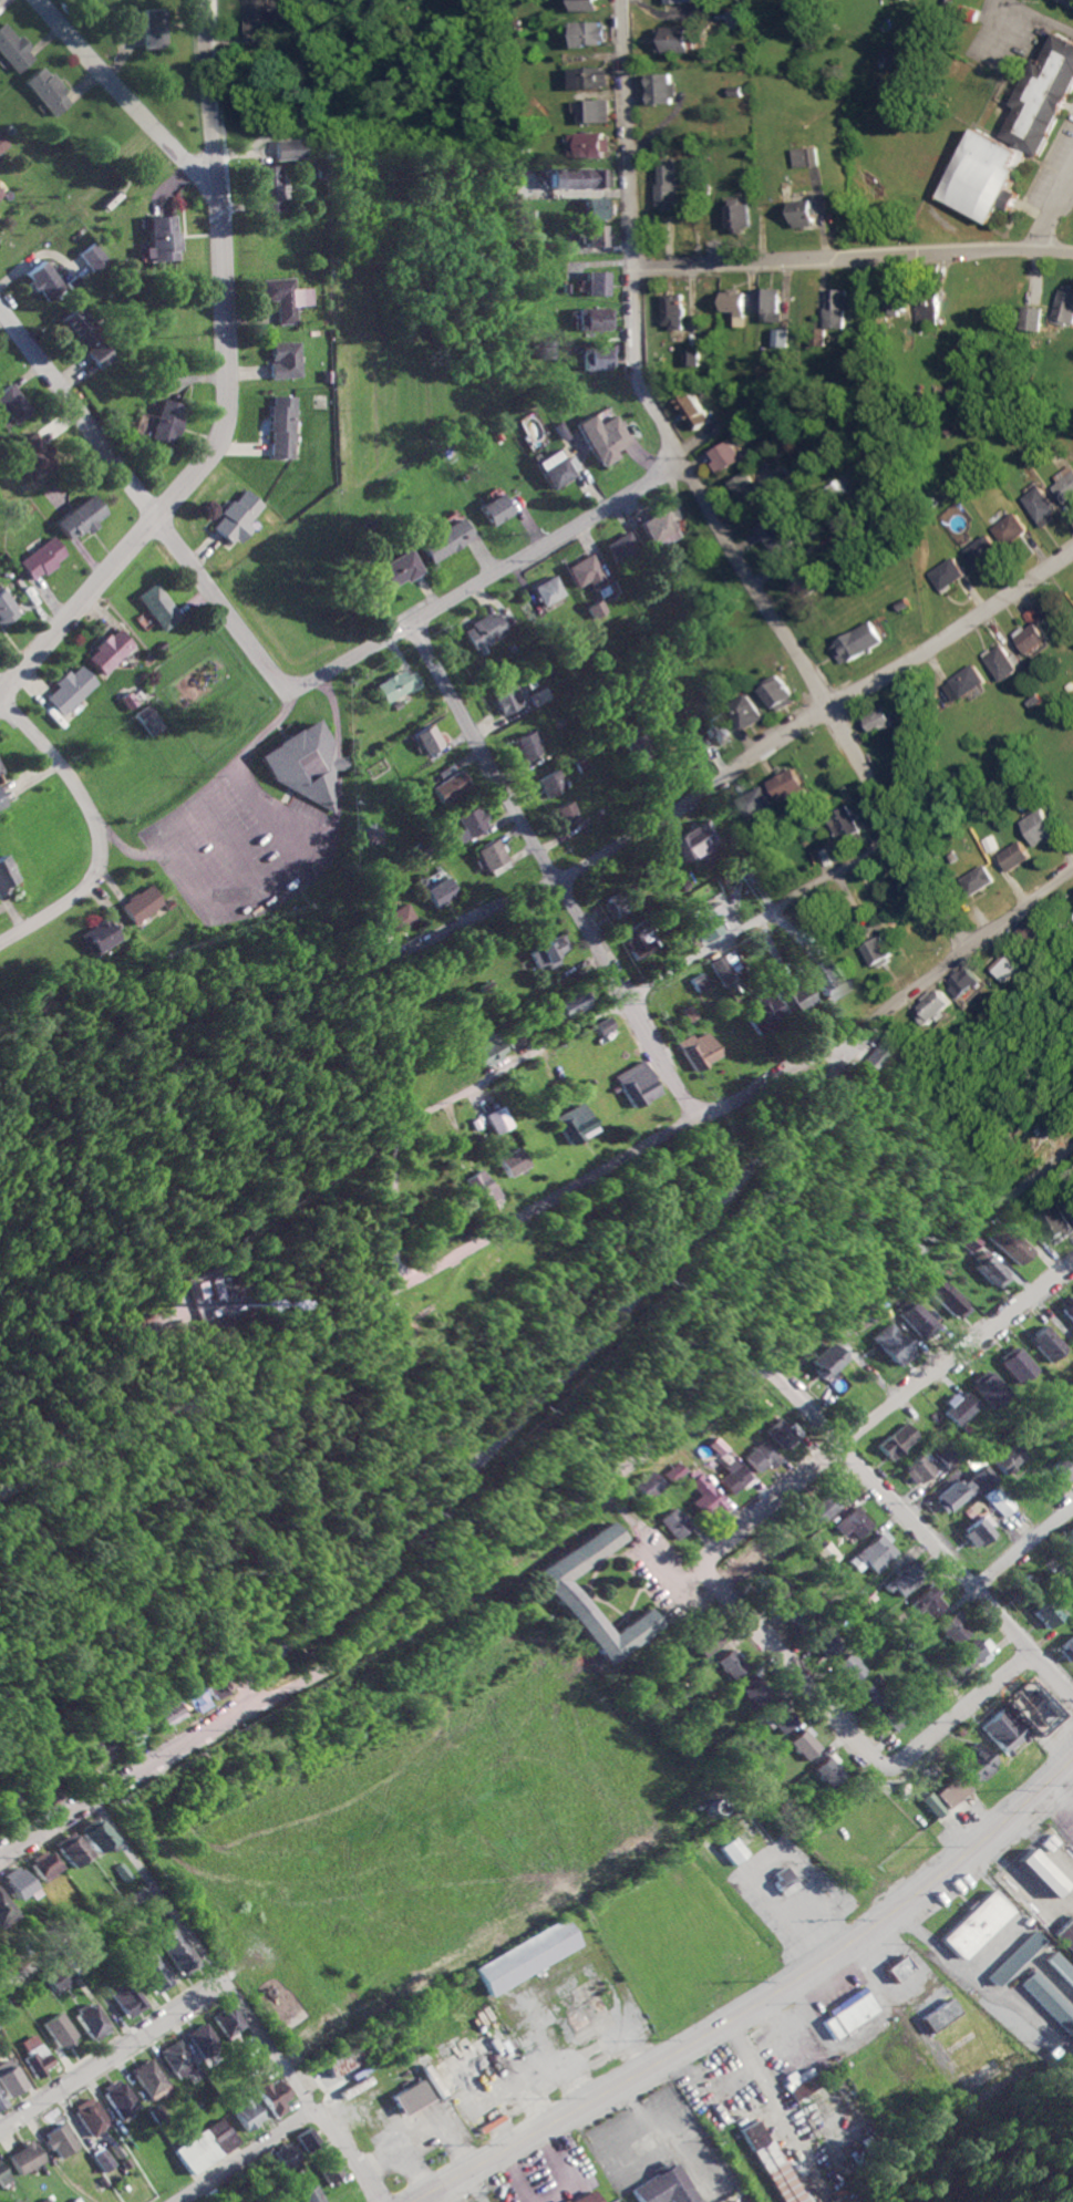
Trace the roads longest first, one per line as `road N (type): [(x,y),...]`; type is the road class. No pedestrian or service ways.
road 1 (residential): [(0,1857),(455,1601),(1072,1140)]
road 2 (residential): [(963,949),(640,380),(623,0)]
road 3 (residential): [(241,1723),(288,1653),(595,1345),(814,1096),(855,1035)]
road 4 (secondary): [(413,2201),(796,1979),(951,1865),(1072,1757)]
road 5 (residential): [(410,948),(682,805),(828,700),(966,624),(1072,549)]
road 6 (residential): [(204,0),(221,425),(189,479),(0,692)]
road 7 (residential): [(394,1290),(389,1155),(398,1129),(899,838)]
road 8 (residential): [(693,1119),(412,623)]
road 9 (residential): [(394,1290),(646,1144),(855,1035)]
road 10 (residential): [(379,2201),(103,1801)]
road 11 (residential): [(288,685),(267,669),(0,315)]
road 12 (residential): [(710,1563),(843,1446),(1072,1269)]
road 13 (residential): [(288,685),(317,679),(683,462)]
road 14 (residential): [(710,1563),(725,1593),(881,1762),(907,1755),(1031,1653)]
road 15 (residential): [(1072,1701),(774,1366)]
road 16 (residential): [(0,1495),(179,1413),(394,1290)]
road 17 (residential): [(632,268),(1072,251)]
road 18 (residential): [(0,944),(91,878),(100,848),(63,768),(0,694)]
road 19 (residential): [(215,206),(37,0)]
road 20 (residential): [(855,1035),(1072,871)]
road 21 (residential): [(0,2128),(225,1983)]
road 22 (residential): [(0,1996),(158,1888)]
road 23 (residential): [(176,2201),(313,2111)]
road 24 (residential): [(976,1590),(1072,1510)]

